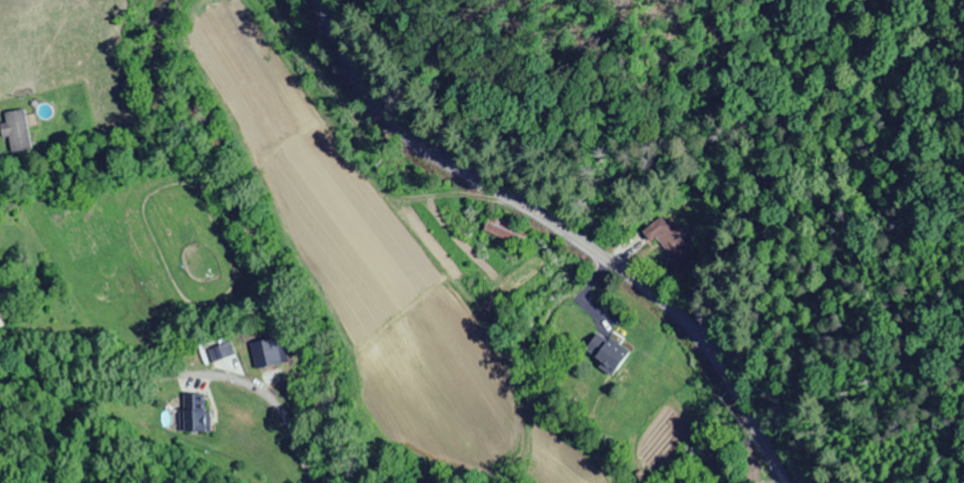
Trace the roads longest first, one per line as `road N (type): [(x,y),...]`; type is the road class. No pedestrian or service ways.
road 1 (secondary): [(782,482),(724,372),(665,300),(390,127),(352,74),(318,0)]

